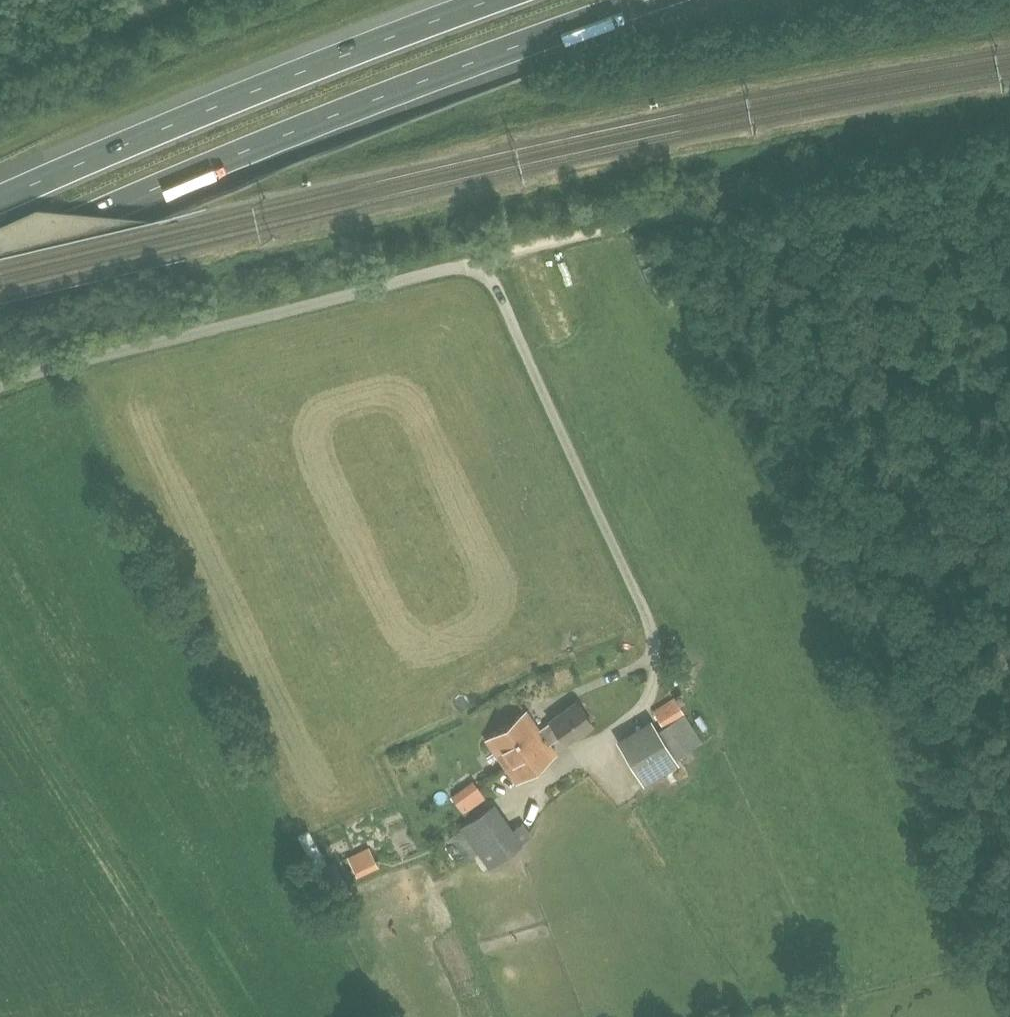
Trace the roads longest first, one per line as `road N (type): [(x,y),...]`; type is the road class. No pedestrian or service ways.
road 1 (motorway): [(0,258),(315,122),(657,0)]
road 2 (motorway): [(482,0),(0,195)]
road 3 (unclassified): [(0,386),(482,258)]
road 4 (unclassified): [(0,73),(165,0)]
road 5 (track): [(482,258),(638,219)]

